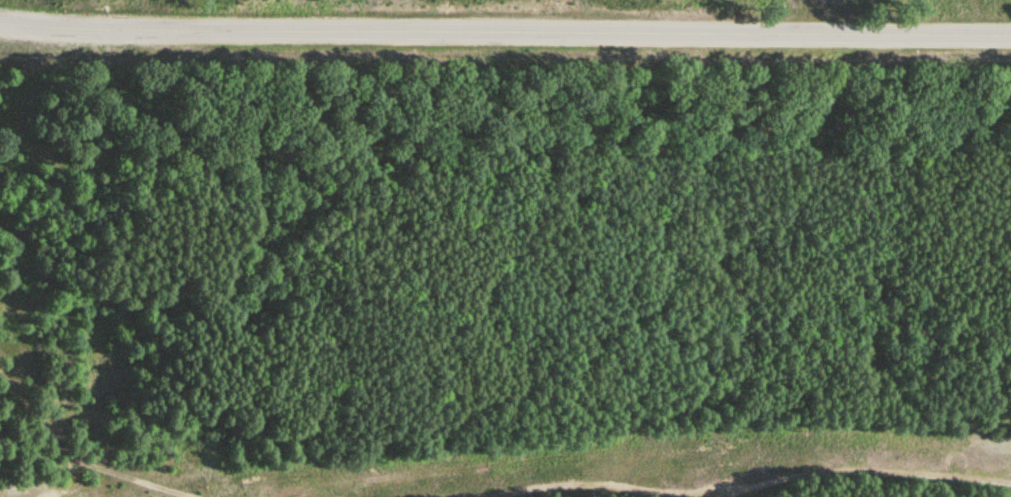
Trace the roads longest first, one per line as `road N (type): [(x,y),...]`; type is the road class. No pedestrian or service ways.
road 1 (tertiary): [(1010,35),(0,23)]
road 2 (track): [(678,496),(859,476),(1010,490)]
road 3 (track): [(0,381),(70,463),(204,496)]

